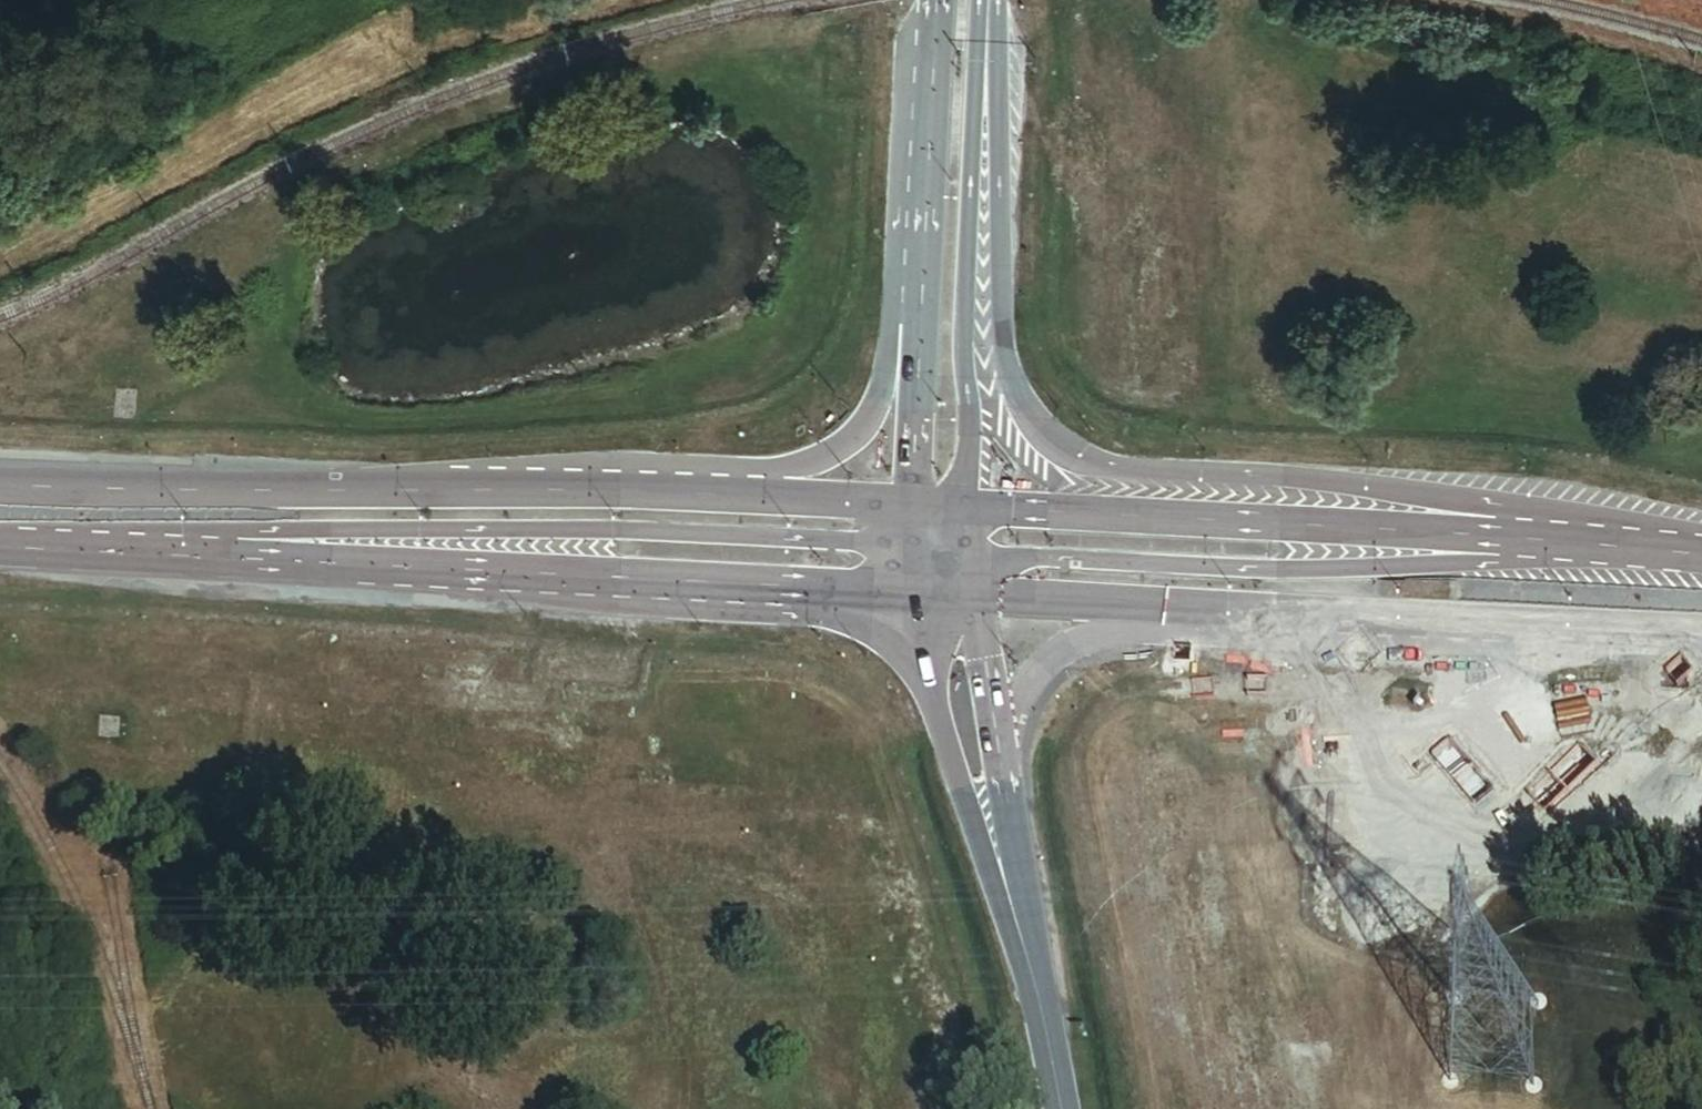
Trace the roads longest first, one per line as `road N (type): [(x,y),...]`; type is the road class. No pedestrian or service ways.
road 1 (secondary): [(1701,543),(1491,497),(1165,480),(1082,470),(1045,452),(1011,419),(997,375),(986,96)]
road 2 (secondary): [(756,497),(0,488)]
road 3 (secondary): [(1701,546),(1600,535),(970,510)]
road 4 (secondary): [(1701,551),(1542,564),(1271,569),(970,553)]
road 5 (secondary): [(240,556),(258,534),(663,531),(915,548)]
road 6 (secondary): [(1013,830),(1016,716),(1049,658),(1089,639),(1138,632),(1456,646),(1525,630)]
road 7 (secondary): [(431,567),(601,606),(878,622),(937,708)]
road 8 (secondary): [(971,599),(1525,630)]
road 9 (secondary): [(431,567),(918,596)]
road 10 (secondary): [(970,510),(968,359),(986,96)]
road 11 (secondary): [(937,708),(976,845),(1046,1039)]
road 12 (secondary): [(935,0),(911,296)]
road 13 (secondary): [(911,296),(893,322),(877,403),(857,433),(783,470),(756,497)]
road 14 (secondary): [(0,547),(240,556)]
road 15 (secondary): [(1013,830),(971,599)]
road 16 (secondary): [(1046,1039),(1013,830)]
road 17 (secondary): [(911,296),(914,506)]
road 18 (secondary): [(240,556),(431,567)]
road 19 (secondary): [(1525,630),(1701,638)]
road 20 (secondary): [(914,506),(756,497)]

